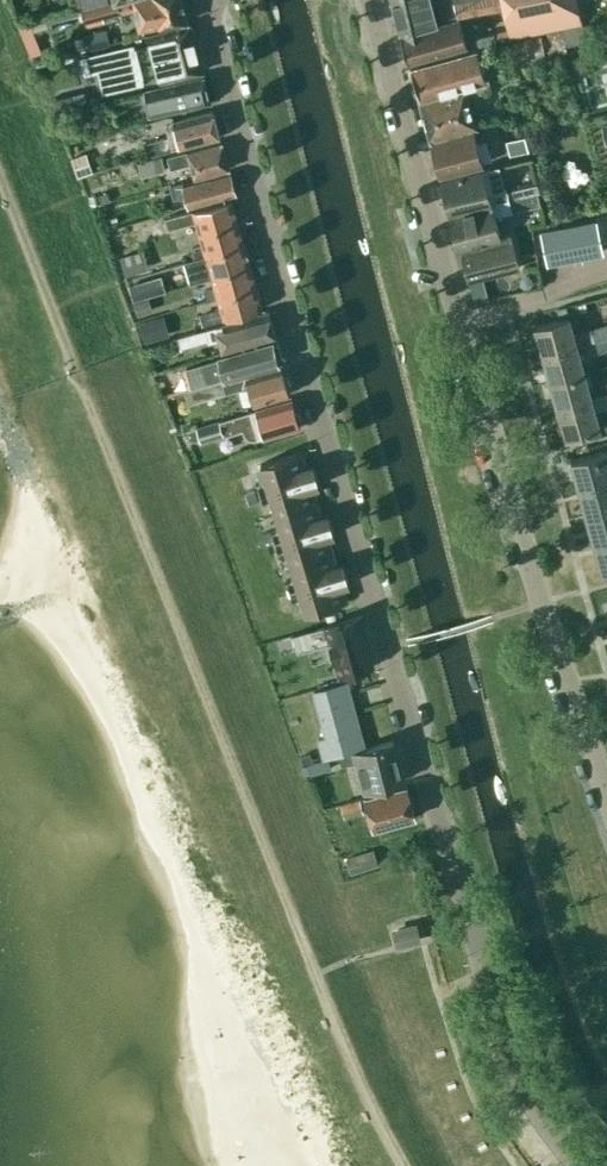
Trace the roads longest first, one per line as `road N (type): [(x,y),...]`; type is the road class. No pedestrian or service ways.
road 1 (tertiary): [(582,1165),(530,1095),(500,1022),(299,361),(201,0)]
road 2 (residential): [(606,795),(529,568),(368,0)]

